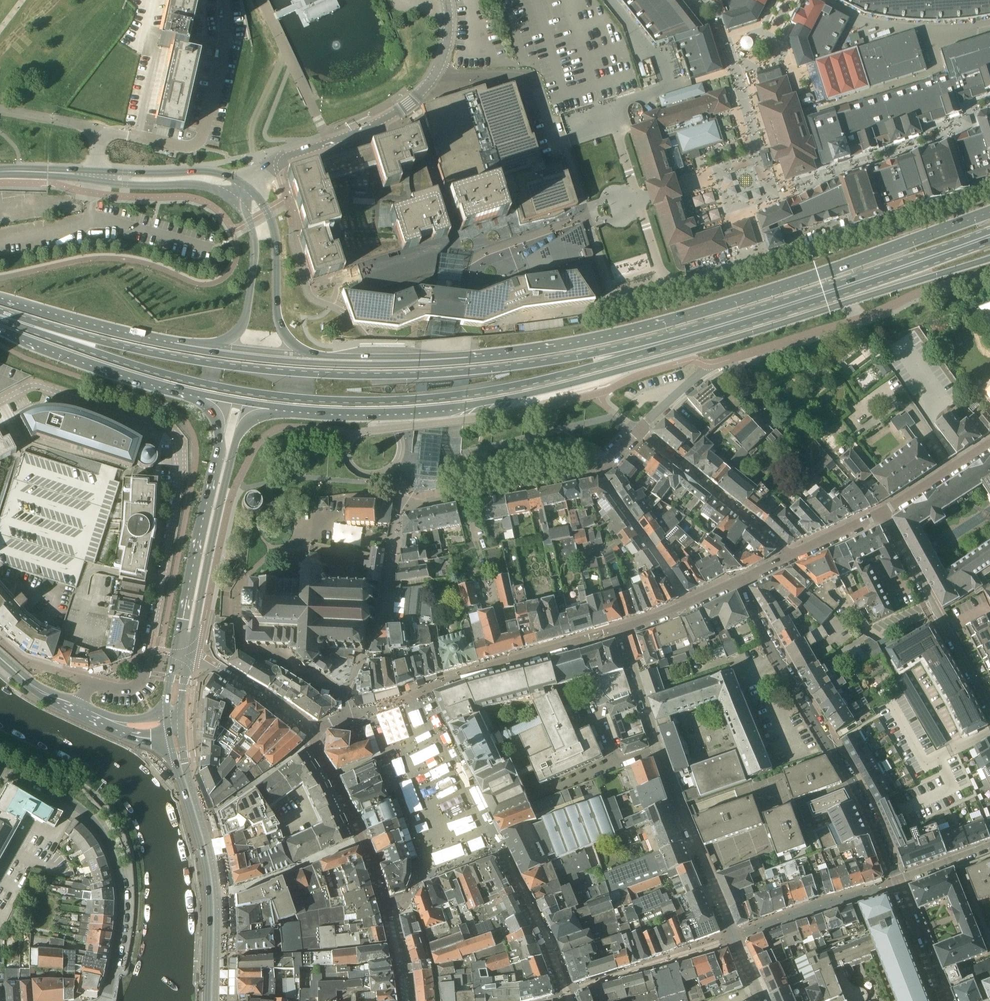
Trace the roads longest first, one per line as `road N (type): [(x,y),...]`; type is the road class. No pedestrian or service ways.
road 1 (secondary): [(284,409),(412,412),(538,392),(989,259)]
road 2 (secondary): [(989,212),(820,274),(615,334),(471,359),(317,364)]
road 3 (primary): [(70,339),(216,385),(365,400),(516,385),(640,349)]
road 4 (primary): [(640,349),(474,372),(357,377),(233,368),(70,339)]
road 5 (unclassified): [(150,650),(177,486),(175,436),(44,387),(0,402)]
road 6 (residential): [(598,466),(407,507),(398,516),(380,615),(348,700)]
road 7 (primary): [(640,349),(989,235)]
road 8 (unclassified): [(436,75),(532,79),(565,150),(613,305),(638,296)]
road 9 (residential): [(738,580),(898,879)]
road 10 (unclassified): [(710,364),(989,271)]
road 11 (residential): [(104,1000),(121,913),(110,847),(65,797),(4,765)]
road 12 (residential): [(352,715),(622,629)]
road 13 (secondary): [(190,656),(237,438),(250,421),(284,409)]
road 14 (secondary): [(191,392),(211,408),(219,437),(175,653)]
road 15 (residential): [(760,1000),(658,750)]
road 16 (residential): [(884,512),(989,715)]
road 17 (residential): [(138,138),(198,146),(226,35),(224,0)]
road 18 (secondary): [(198,350),(0,298)]
road 19 (secondary): [(317,364),(282,329),(276,230),(244,186)]
road 20 (secondary): [(0,329),(191,392)]
road 21 (residential): [(790,554),(637,427)]
road 22 (unclassified): [(272,163),(392,114),(436,75)]
road 23 (secondary): [(233,199),(254,238),(248,311),(233,338),(198,350)]
road 24 (secondary): [(170,735),(209,896)]
road 25 (residential): [(235,604),(242,648),(279,656),(348,700)]
road 26 (residential): [(598,466),(688,603)]
road 27 (residential): [(209,896),(362,838)]
road 28 (secondary): [(244,186),(214,172),(94,175)]
road 29 (residential): [(315,731),(190,656)]
road 30 (secondary): [(94,175),(122,185),(203,186),(233,199)]
road 31 (unclassified): [(530,800),(658,750)]
road 32 (residential): [(898,879),(944,1000)]
road 33 (unclassified): [(272,163),(254,152),(250,128),(286,53)]
road 34 (residential): [(658,750),(622,629)]
road 35 (residential): [(989,442),(884,512)]

